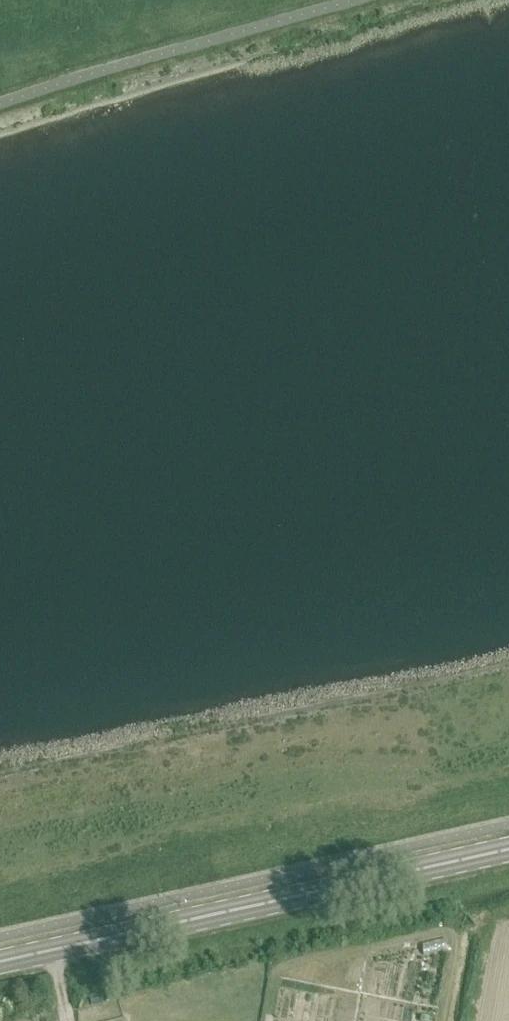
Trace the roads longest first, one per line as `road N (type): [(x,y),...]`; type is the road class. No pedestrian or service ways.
road 1 (primary): [(508,852),(0,964)]

